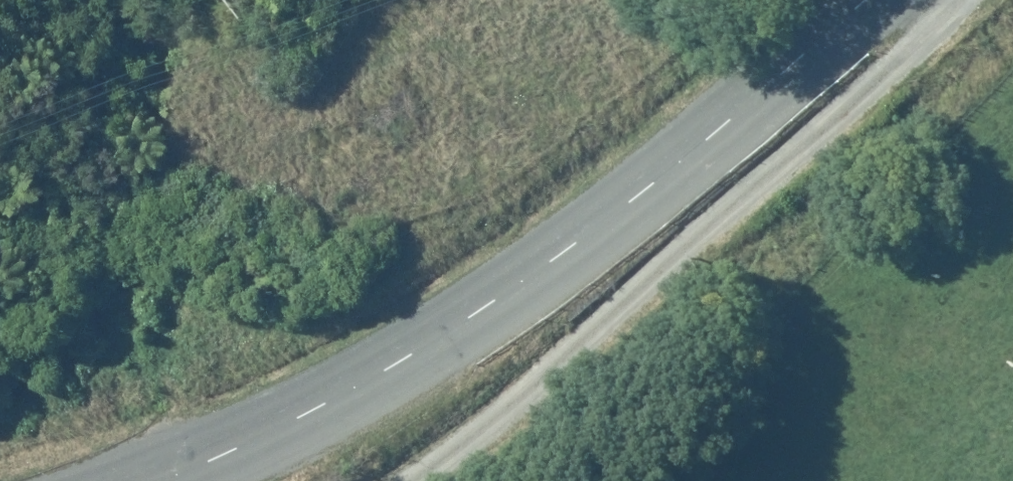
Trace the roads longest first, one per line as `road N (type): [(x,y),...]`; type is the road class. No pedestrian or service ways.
road 1 (tertiary): [(867,0),(579,240),(417,354),(151,480)]
road 2 (unclassified): [(935,0),(927,35),(896,65),(672,268),(409,480)]

